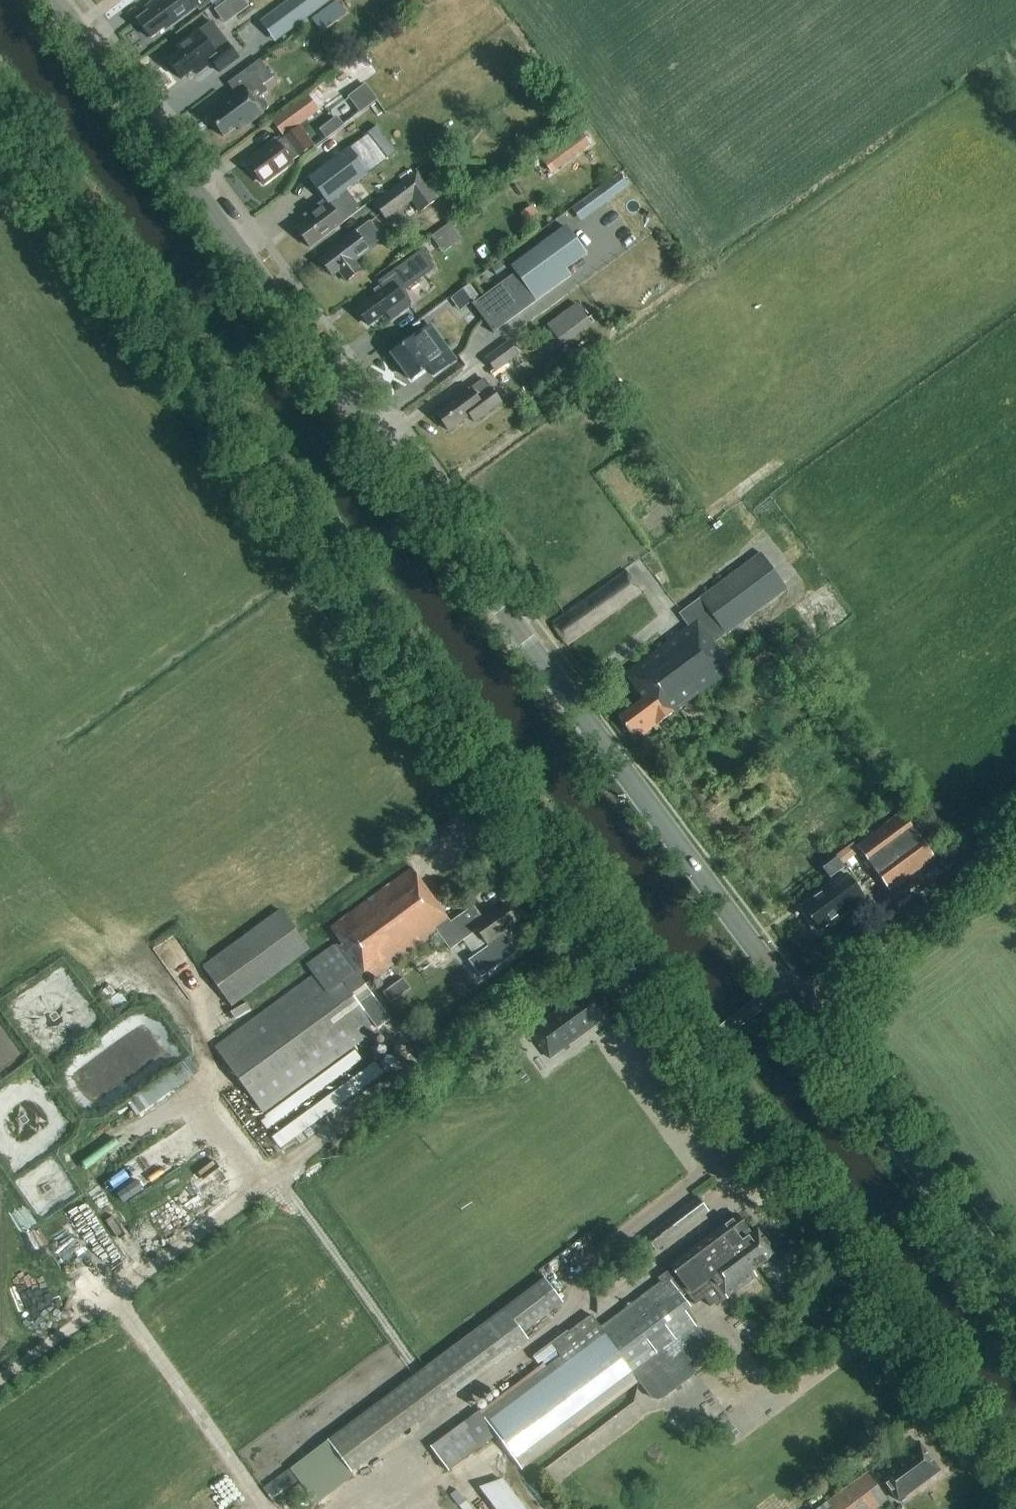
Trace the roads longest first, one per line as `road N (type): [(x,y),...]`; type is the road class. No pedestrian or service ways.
road 1 (unclassified): [(1015,1486),(0,114)]
road 2 (secondary): [(803,1014),(54,0)]
road 3 (secondary): [(1015,1312),(803,1014)]
road 4 (unclassified): [(803,1014),(1015,852)]

